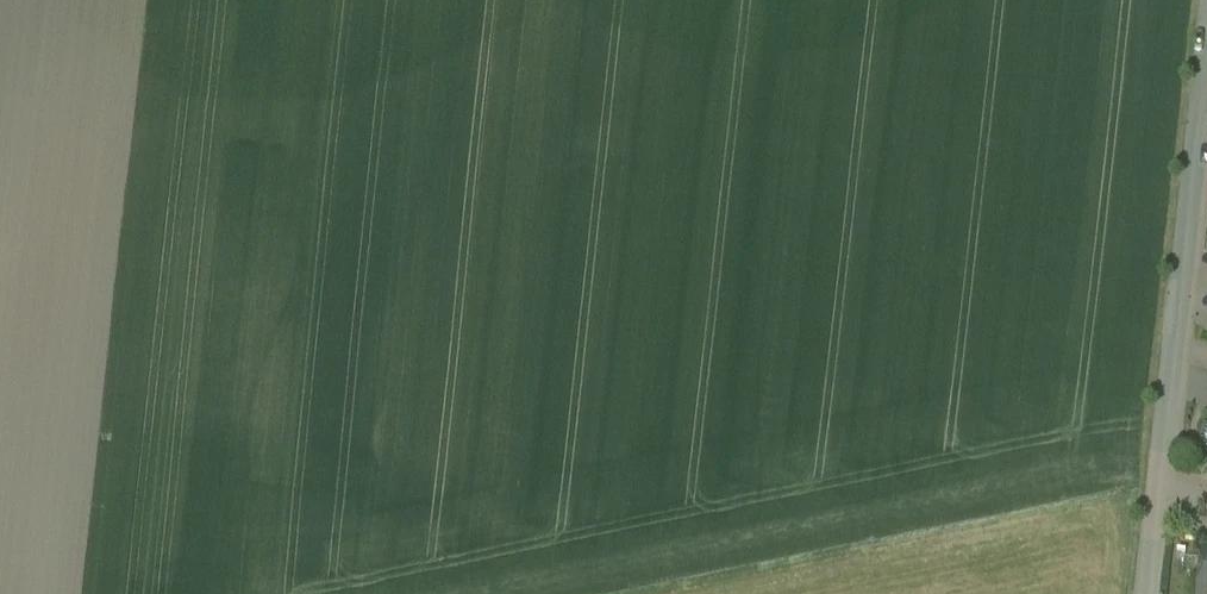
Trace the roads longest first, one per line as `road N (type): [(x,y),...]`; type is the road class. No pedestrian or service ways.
road 1 (unclassified): [(1206,48),(1158,491)]

